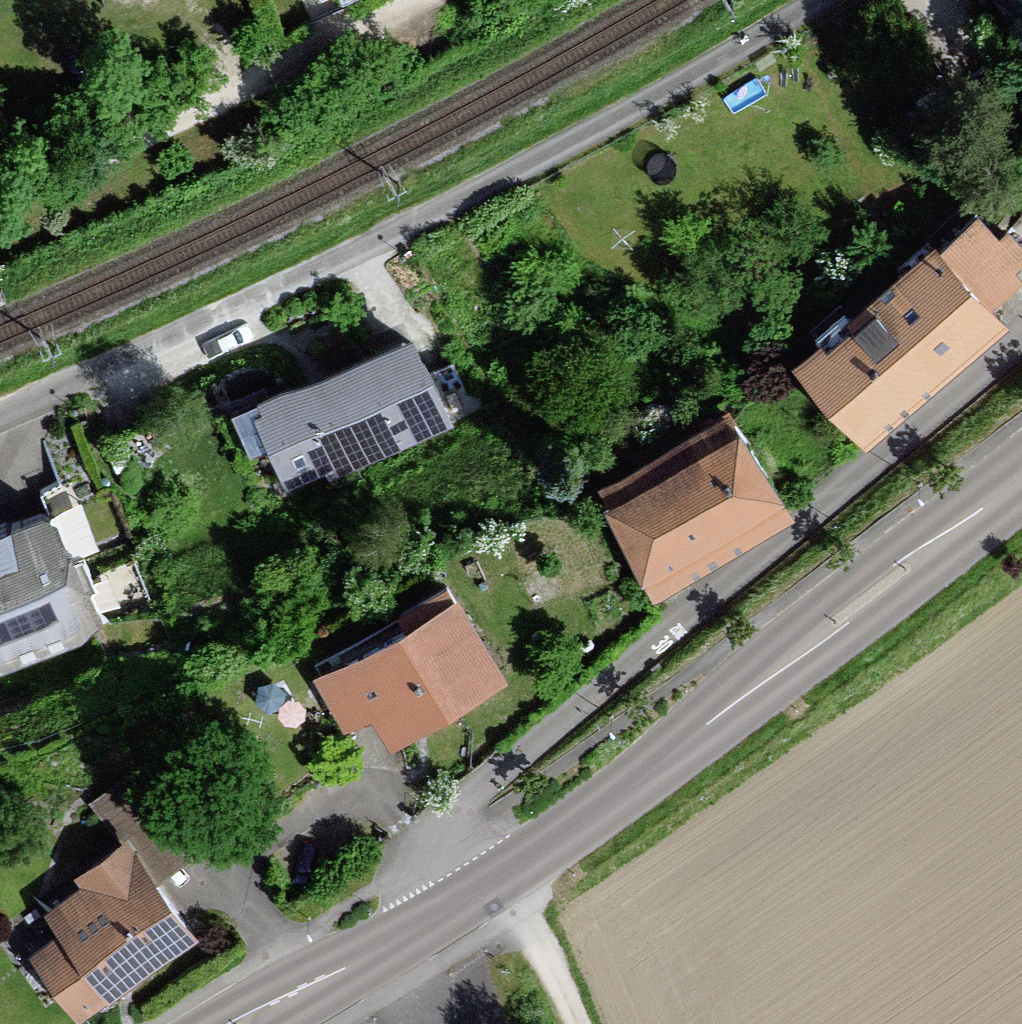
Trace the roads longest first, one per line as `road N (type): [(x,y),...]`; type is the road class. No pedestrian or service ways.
road 1 (residential): [(0,402),(371,254),(819,0)]
road 2 (residential): [(1021,328),(519,744),(480,791),(499,876)]
road 3 (primary): [(499,876),(667,769),(1021,491)]
road 4 (track): [(407,0),(0,210)]
road 5 (primary): [(249,1023),(499,876)]
road 6 (track): [(581,1023),(499,876)]

